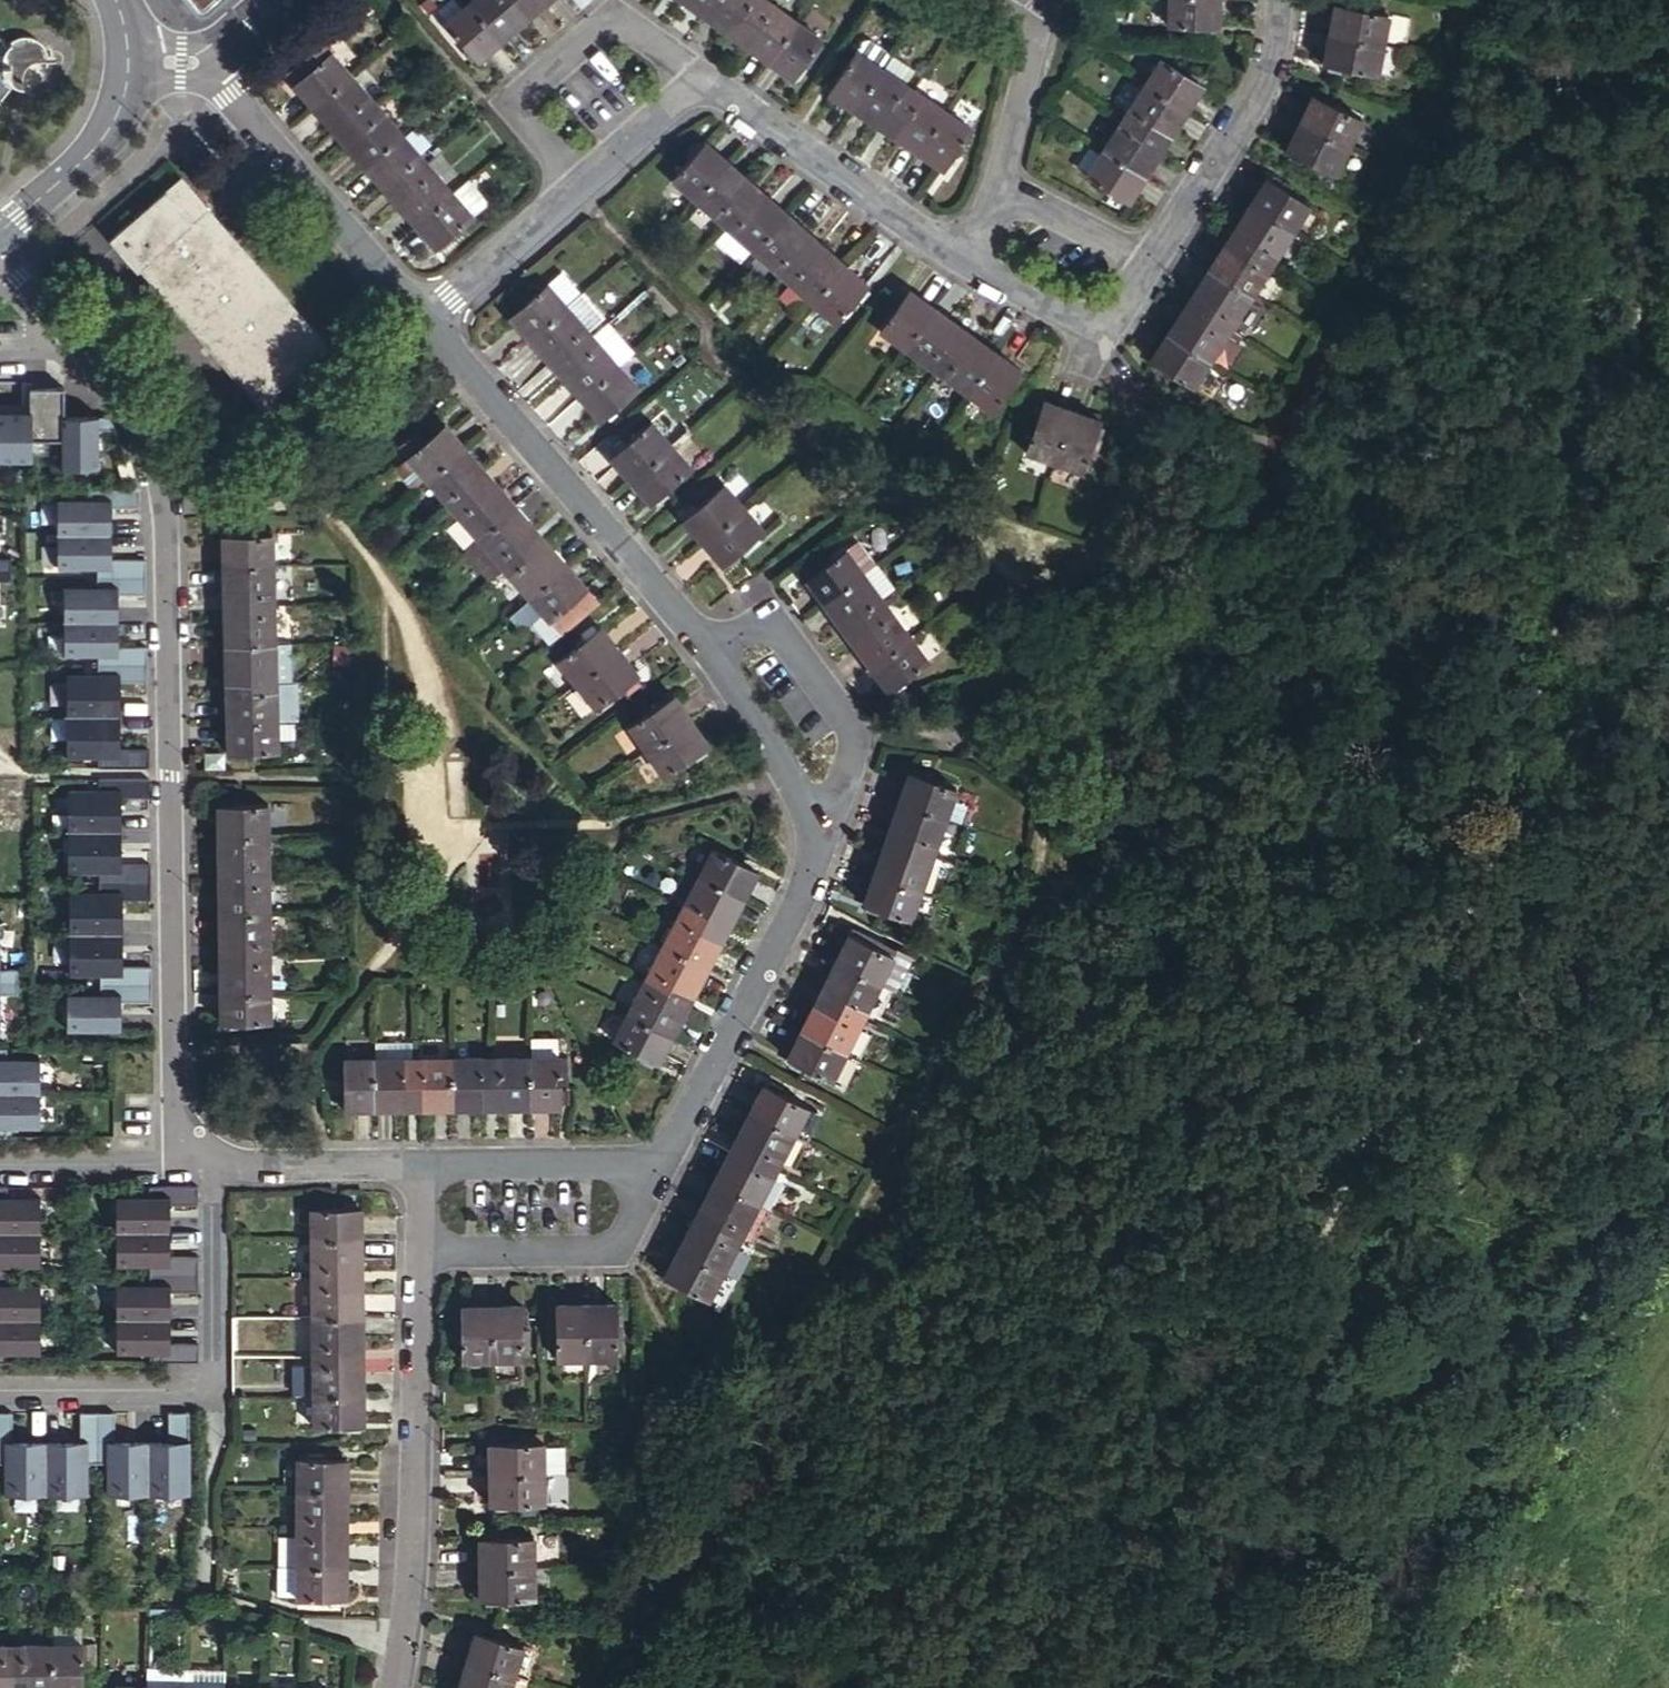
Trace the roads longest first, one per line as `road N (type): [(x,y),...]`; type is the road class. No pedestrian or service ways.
road 1 (track): [(1668,216),(1621,355),(1581,413),(1566,478),(1563,568),(1530,722),(1502,785),(1453,952),(1294,1289),(1175,1484),(1065,1687)]
road 2 (trunk): [(0,792),(749,0)]
road 3 (residential): [(423,318),(711,655),(813,830),(798,903),(663,1160)]
road 4 (residential): [(169,1165),(160,477),(118,390),(0,267)]
road 5 (track): [(1338,1687),(1525,1365),(1668,1073)]
road 6 (residential): [(962,256),(696,77),(423,318)]
road 7 (trunk): [(479,0),(0,484)]
road 8 (residential): [(419,1254),(409,1583),(395,1687)]
road 9 (residential): [(208,61),(423,318)]
road 10 (residential): [(1277,0),(1264,82),(1148,263)]
road 11 (residential): [(419,1254),(611,1248),(663,1160)]
road 12 (residential): [(663,1160),(421,1165)]
road 13 (residential): [(1148,263),(1121,306),(1097,321),(1070,316),(962,256)]
road 14 (residential): [(206,1389),(218,1375),(227,1165)]
road 15 (tertiary): [(127,61),(119,101),(99,140),(0,232)]
road 16 (residential): [(1001,186),(1036,28),(993,0)]
road 17 (residential): [(206,1389),(204,1598)]
road 18 (residential): [(0,1389),(206,1389)]
road 19 (residential): [(421,1165),(227,1165)]
road 20 (residential): [(169,1165),(0,1166)]
road 21 (residential): [(1001,186),(1148,263)]

